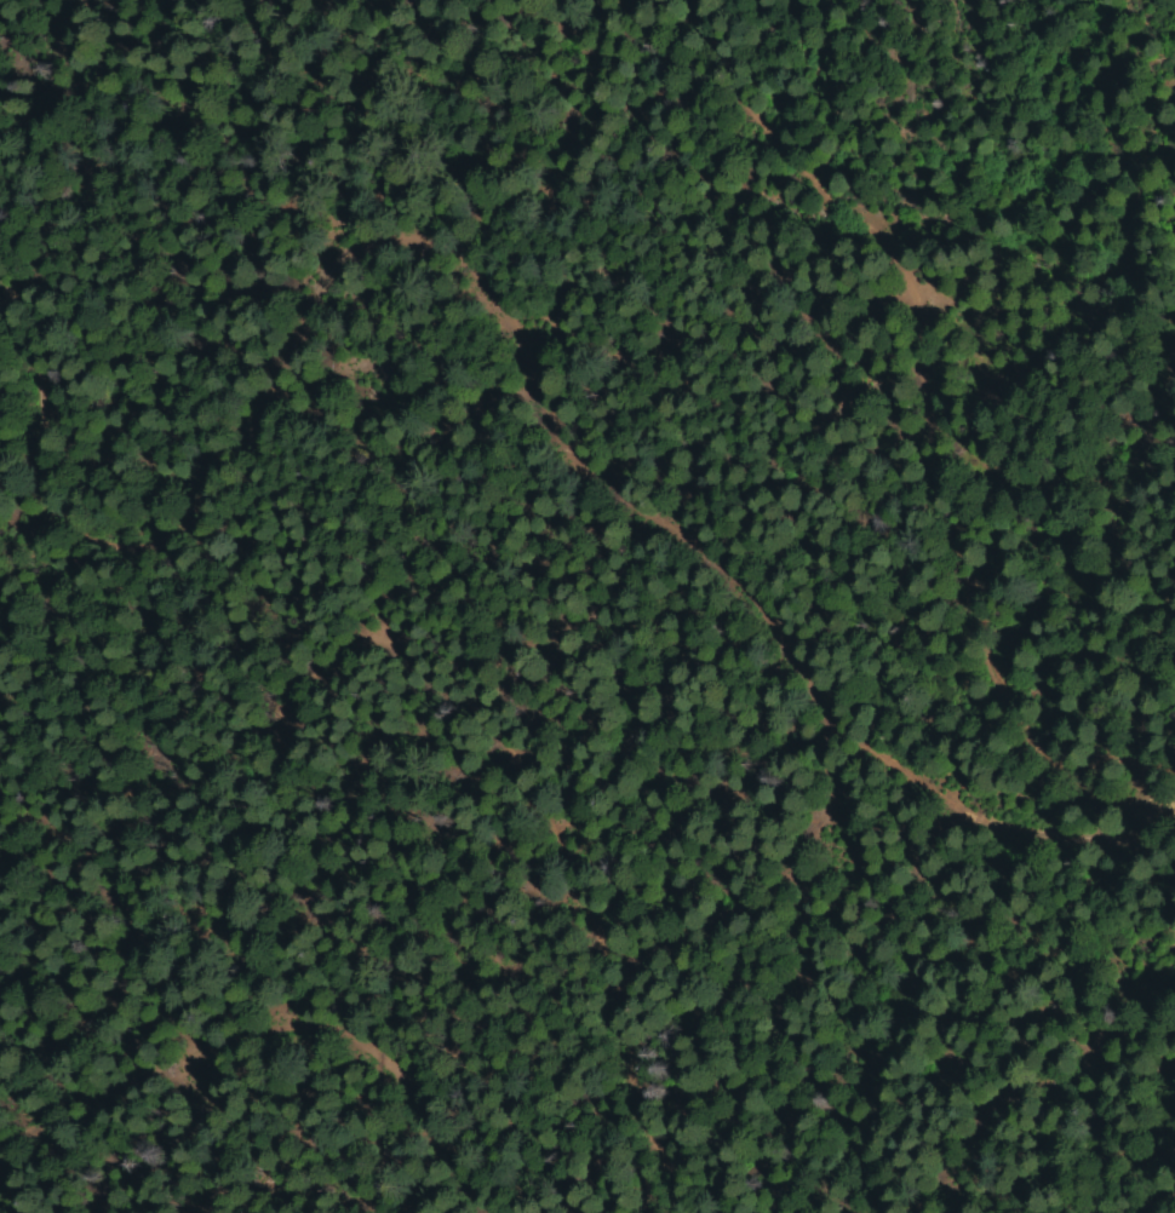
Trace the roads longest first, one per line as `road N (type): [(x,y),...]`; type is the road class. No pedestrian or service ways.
road 1 (track): [(1174,735),(1106,775),(1007,761),(909,715),(803,590),(705,530),(646,465),(573,299),(506,266),(356,332),(257,444),(205,471),(145,465),(86,398),(80,345),(0,212)]

